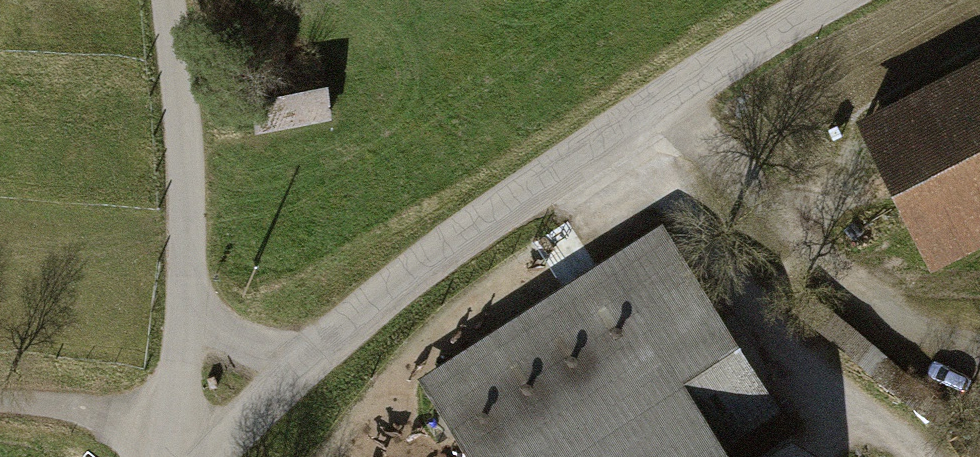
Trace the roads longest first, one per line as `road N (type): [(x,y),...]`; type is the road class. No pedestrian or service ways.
road 1 (unclassified): [(309,362),(468,232),(834,0)]
road 2 (track): [(681,93),(828,269),(898,314),(979,332)]
road 3 (residential): [(189,304),(187,170),(170,0)]
road 4 (track): [(181,422),(0,407)]
road 5 (residential): [(178,456),(189,304)]
road 6 (residential): [(309,362),(249,346),(189,304)]
road 7 (unclassified): [(214,456),(309,362)]

